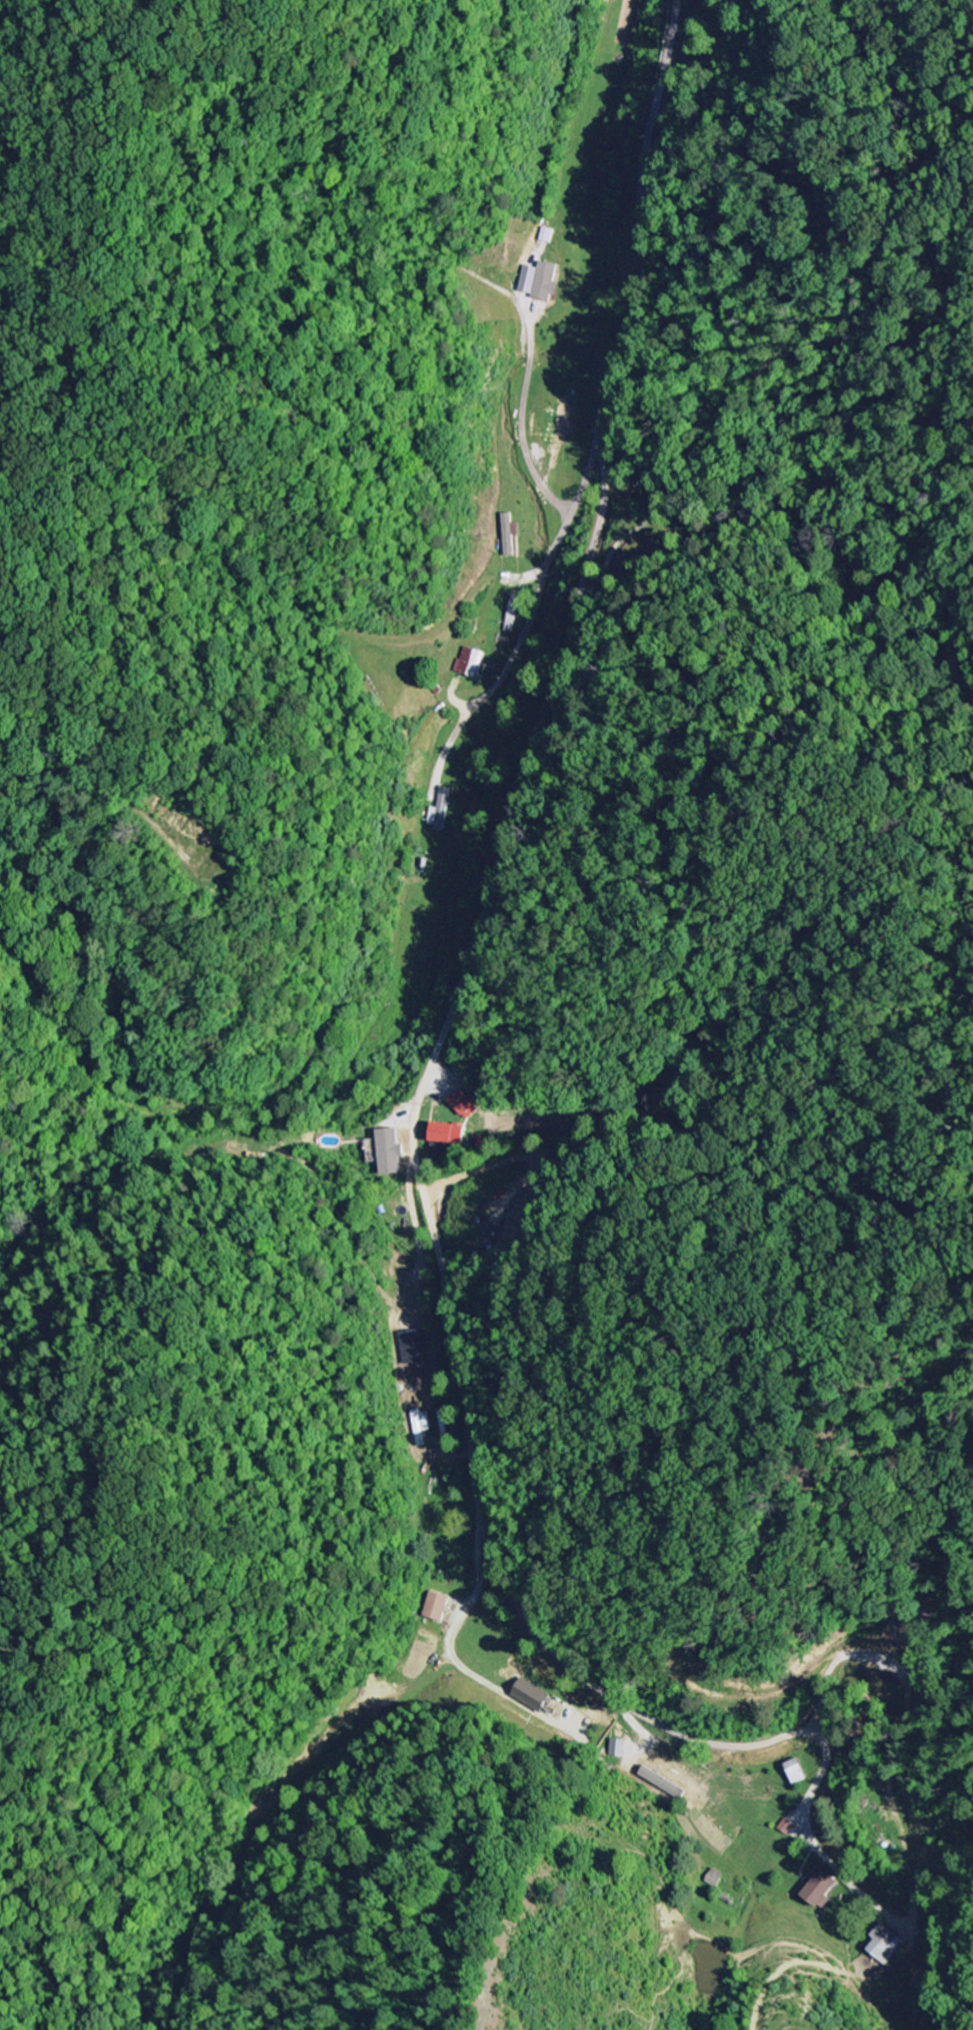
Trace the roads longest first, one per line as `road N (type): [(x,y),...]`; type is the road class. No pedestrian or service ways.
road 1 (residential): [(780,1740),(726,1747),(682,1735),(601,1689),(508,1609),(490,1556),(474,1386),(416,1131),(580,610),(677,0)]
road 2 (residential): [(604,444),(548,556),(500,681),(476,701),(446,702)]

